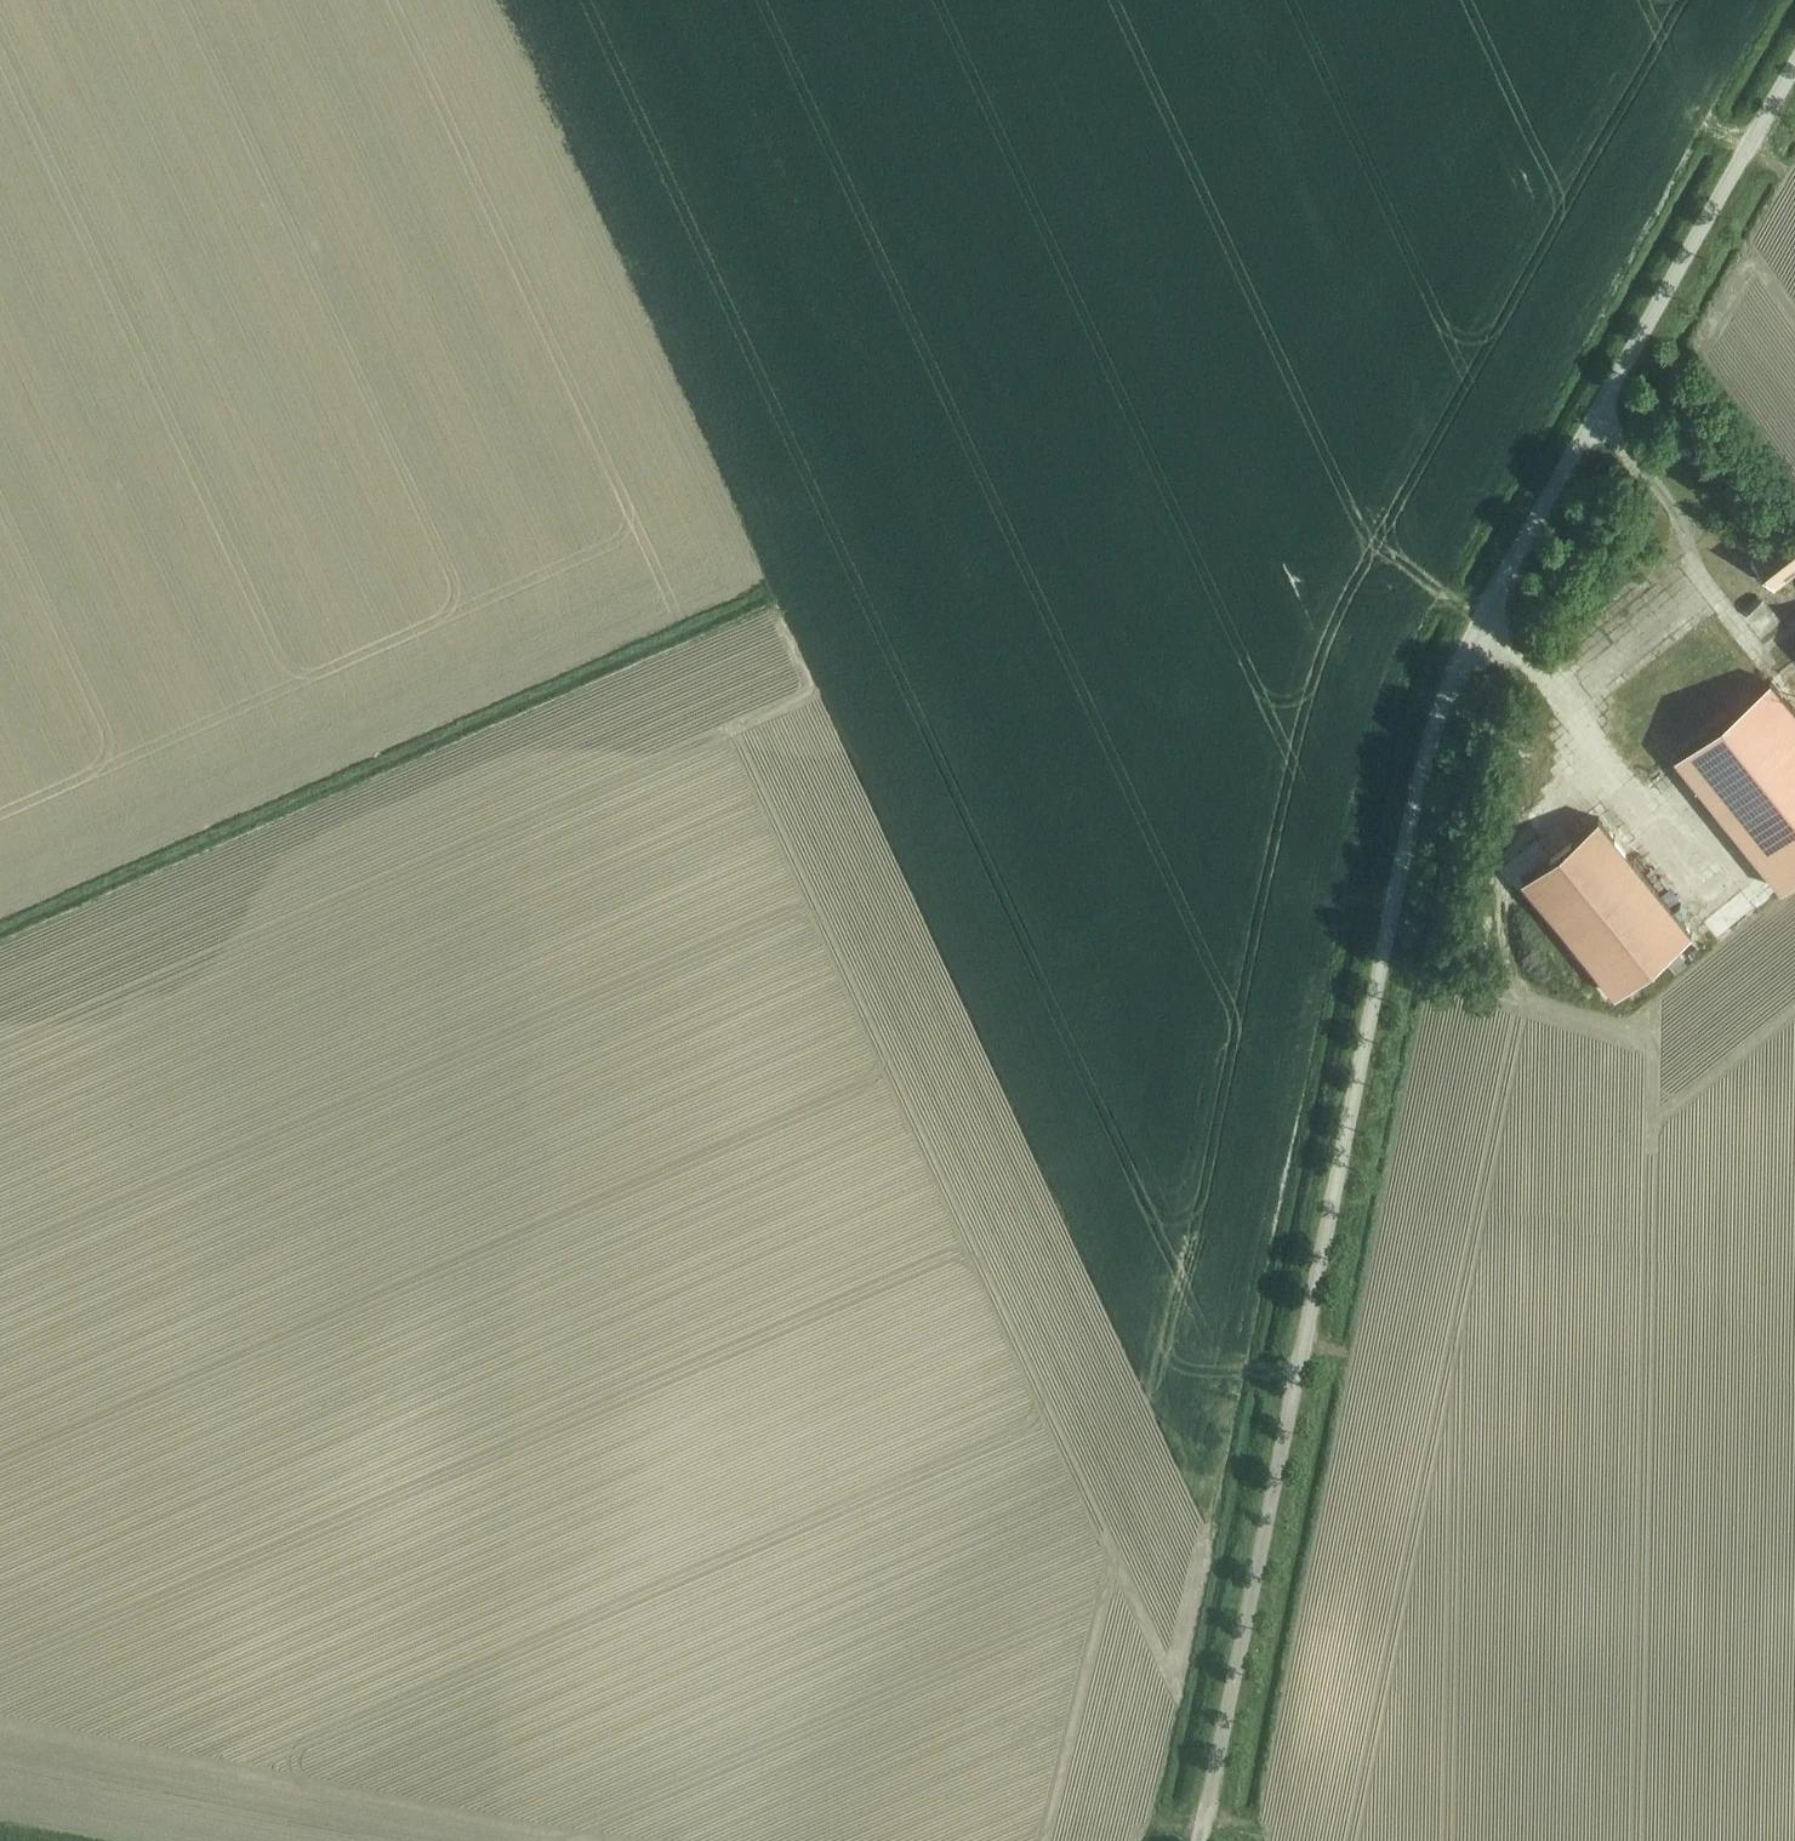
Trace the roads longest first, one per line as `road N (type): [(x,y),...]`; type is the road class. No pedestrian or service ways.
road 1 (unclassified): [(1194,1840),(1278,1321),(1428,671),(1794,61)]

